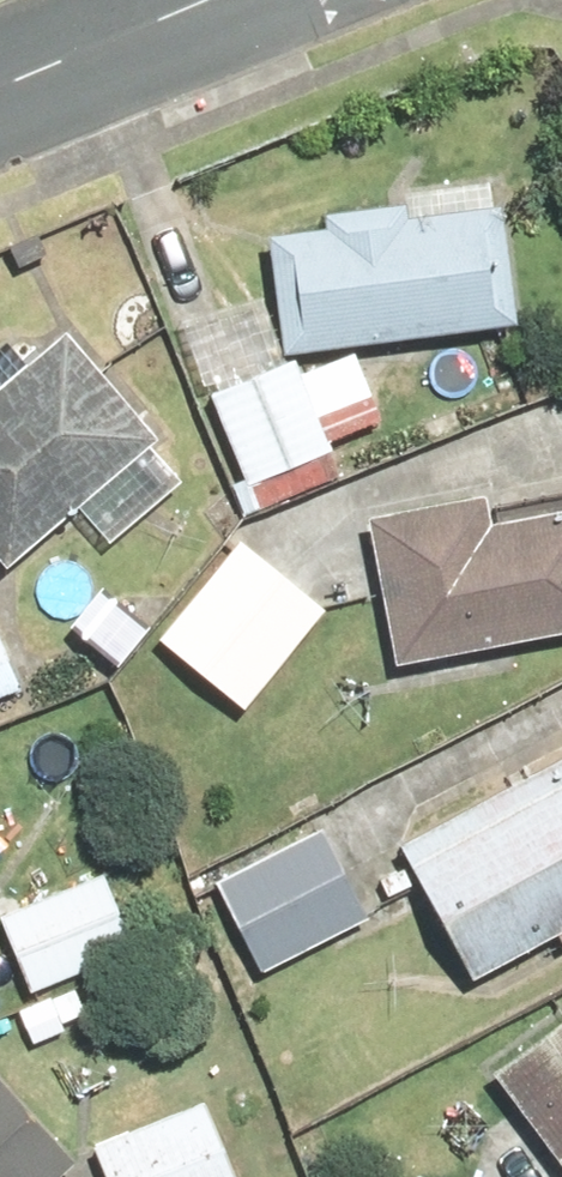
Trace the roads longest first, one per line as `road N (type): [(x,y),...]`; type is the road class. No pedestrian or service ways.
road 1 (tertiary): [(204,0),(0,83)]

